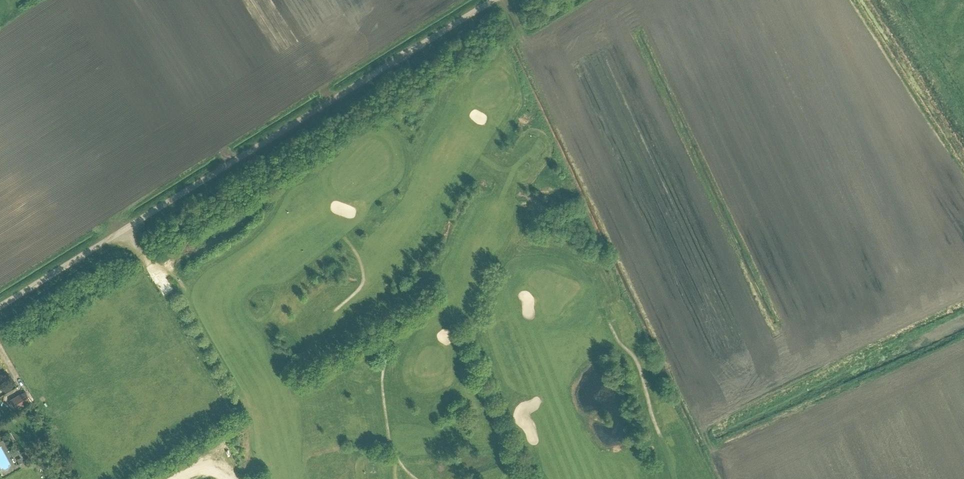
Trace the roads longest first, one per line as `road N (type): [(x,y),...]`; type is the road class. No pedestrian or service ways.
road 1 (unclassified): [(0,306),(492,0)]

